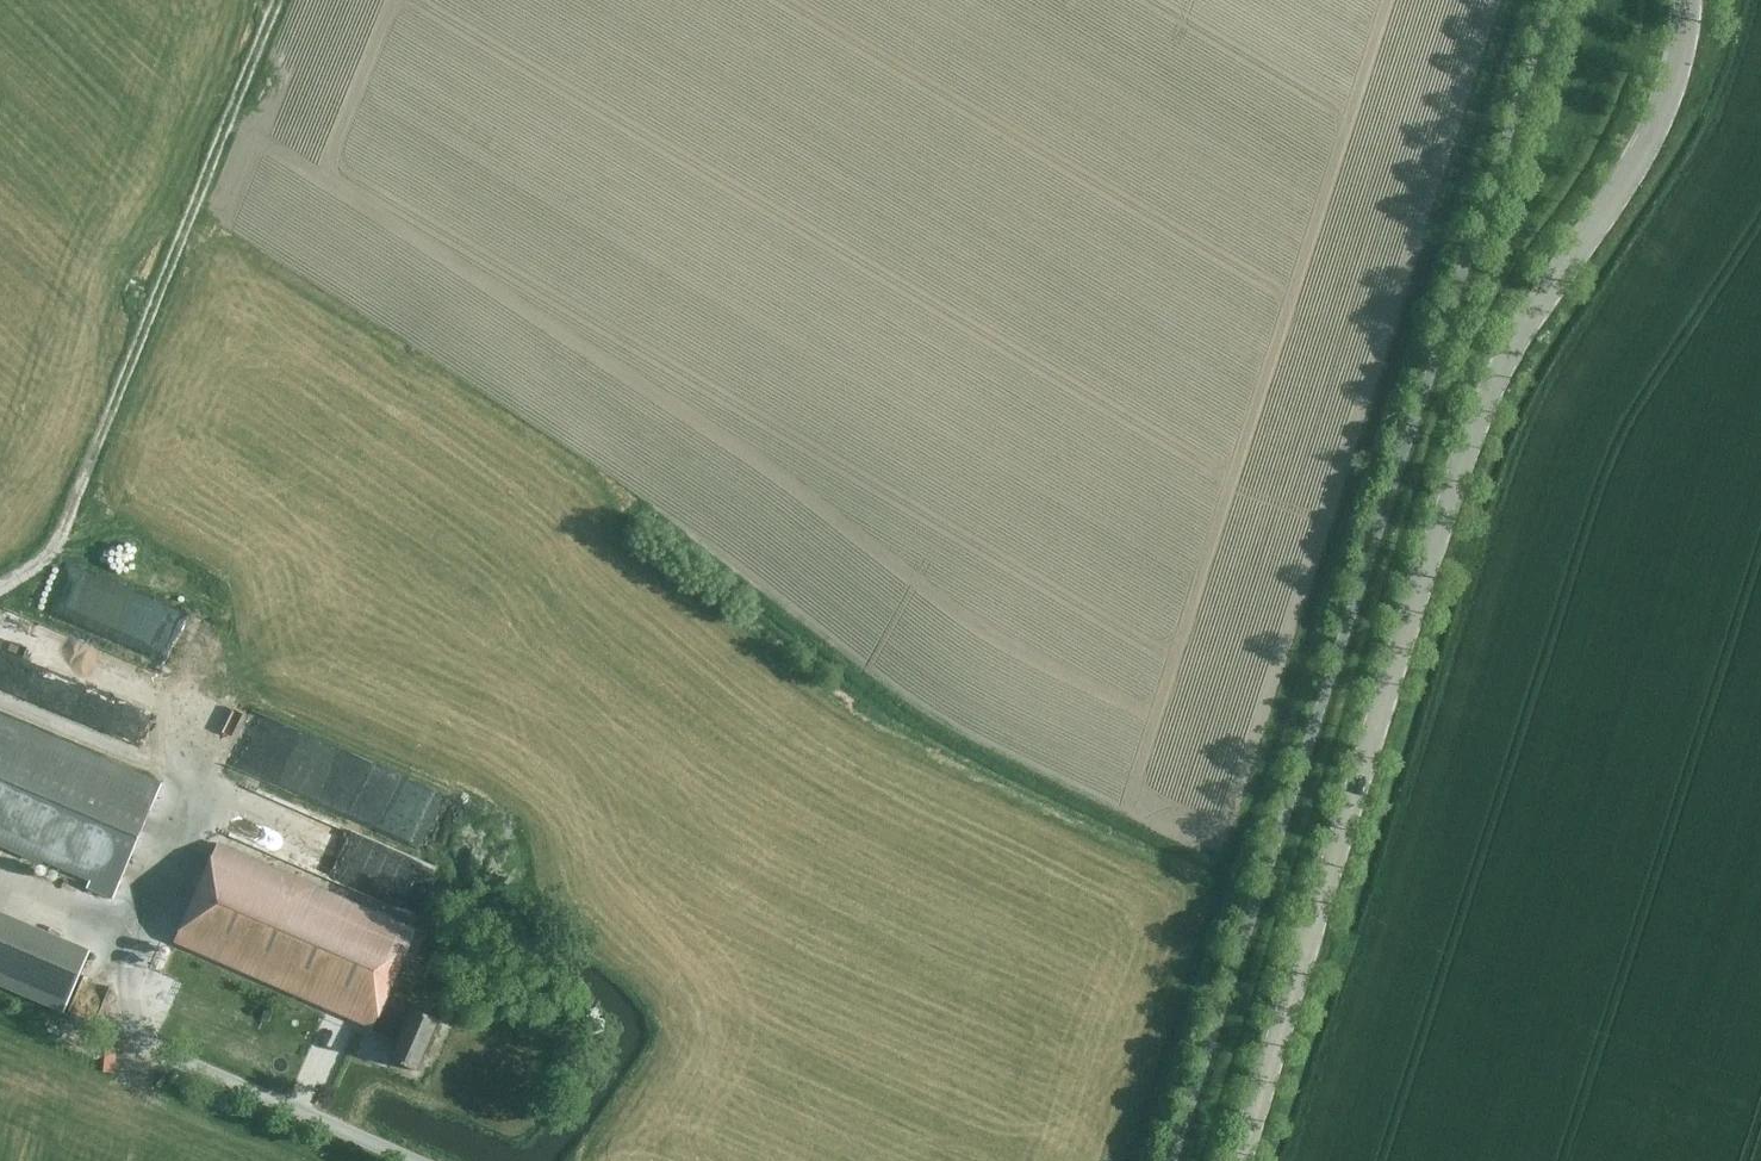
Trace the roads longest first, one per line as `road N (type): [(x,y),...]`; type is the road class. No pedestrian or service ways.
road 1 (tertiary): [(1238,1160),(1469,443),(1504,354),(1631,170),(1665,104),(1687,32),(1685,0)]
road 2 (unclassified): [(416,1160),(128,1037)]

